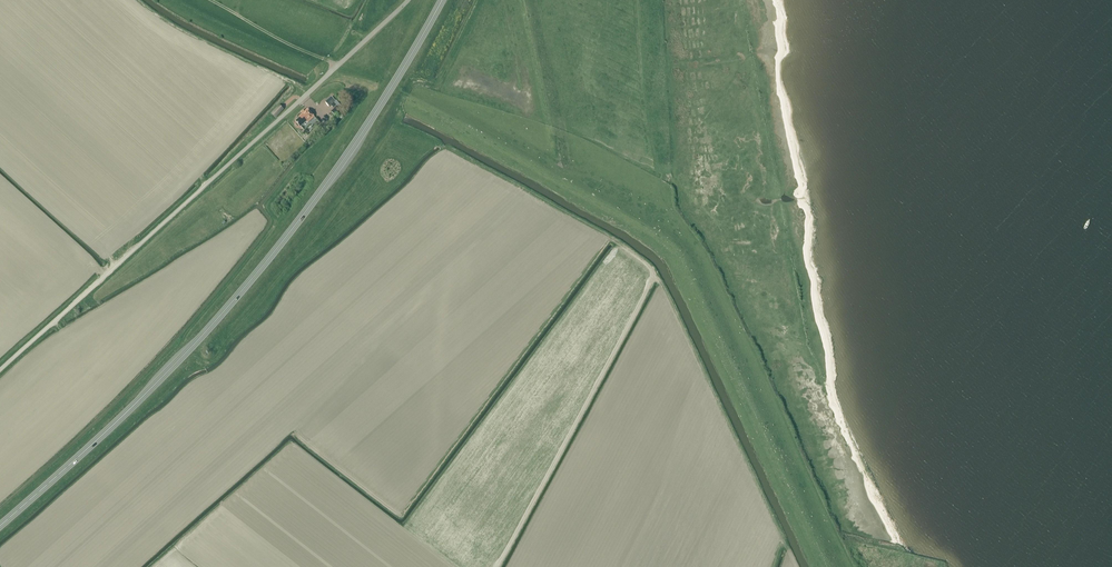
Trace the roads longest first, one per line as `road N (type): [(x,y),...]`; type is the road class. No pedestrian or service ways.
road 1 (trunk): [(0,528),(223,316),(349,152),(446,0)]
road 2 (unclassified): [(0,372),(407,0)]
road 3 (track): [(209,0),(338,64)]

